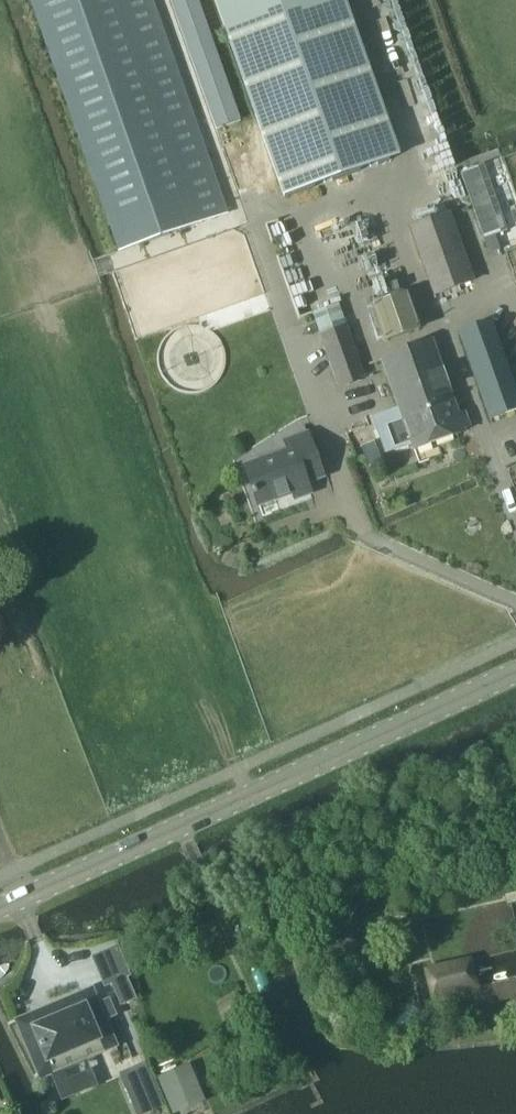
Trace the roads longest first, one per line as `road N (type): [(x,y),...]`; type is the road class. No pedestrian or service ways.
road 1 (secondary): [(0,908),(515,673)]

